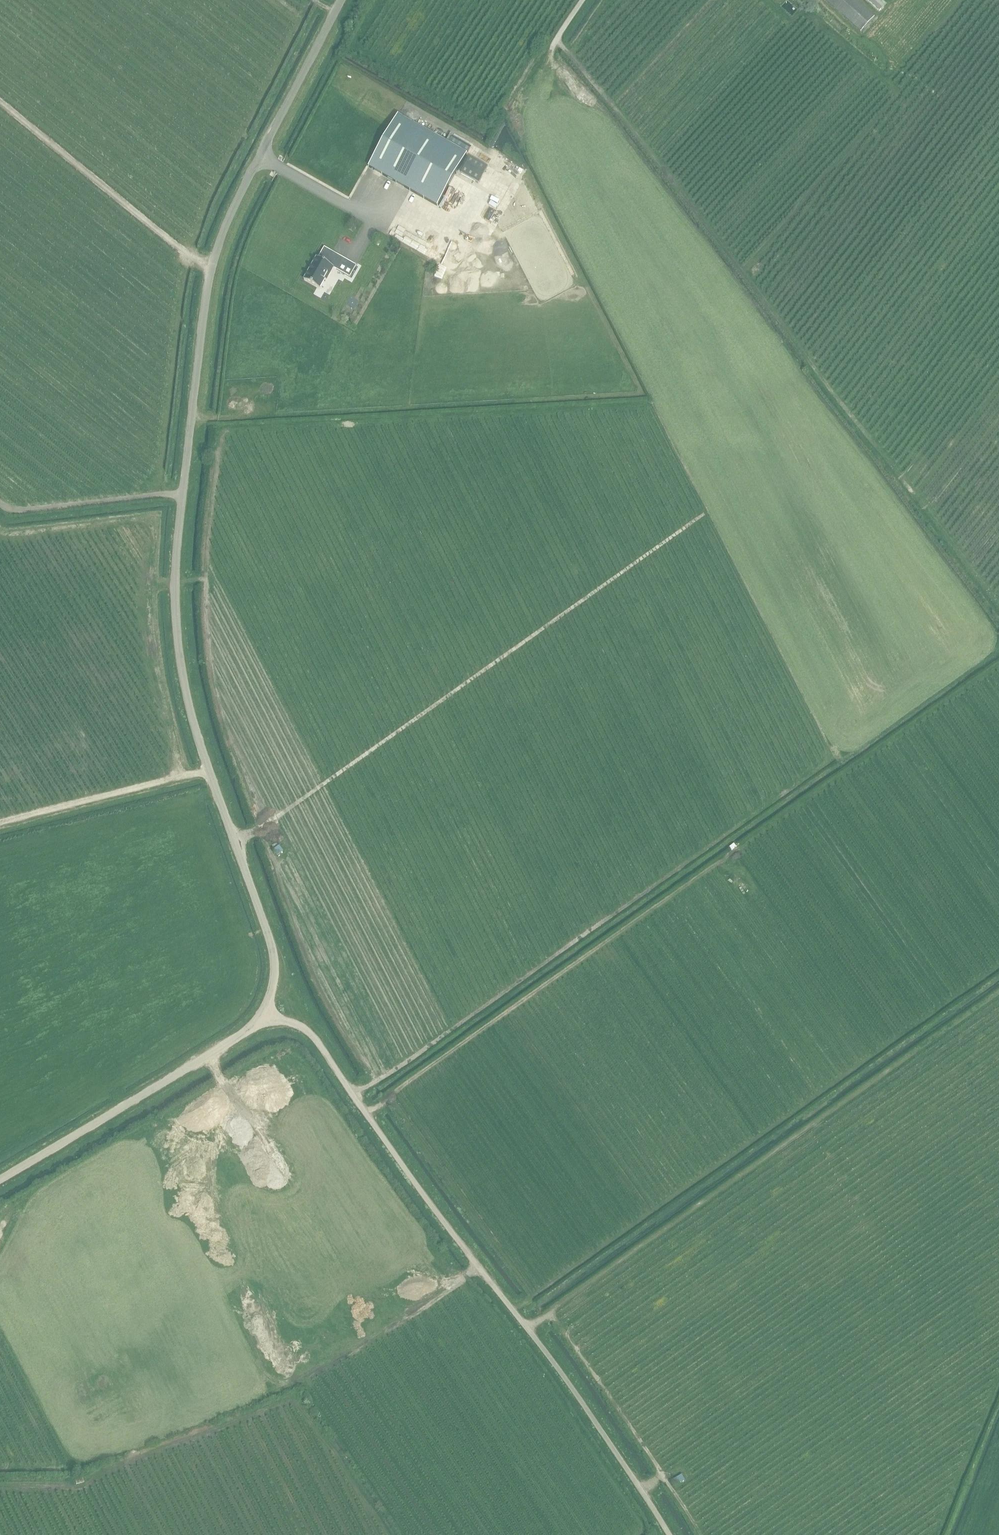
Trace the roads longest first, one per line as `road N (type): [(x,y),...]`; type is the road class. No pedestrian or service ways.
road 1 (unclassified): [(272,1010),(272,947),(182,671),(176,556),(213,262),(341,0)]
road 2 (unclassified): [(669,1534),(583,1403),(314,1037),(272,1010)]
road 3 (unclassified): [(0,1179),(272,1010)]
road 4 (track): [(181,495),(22,513),(0,504)]

